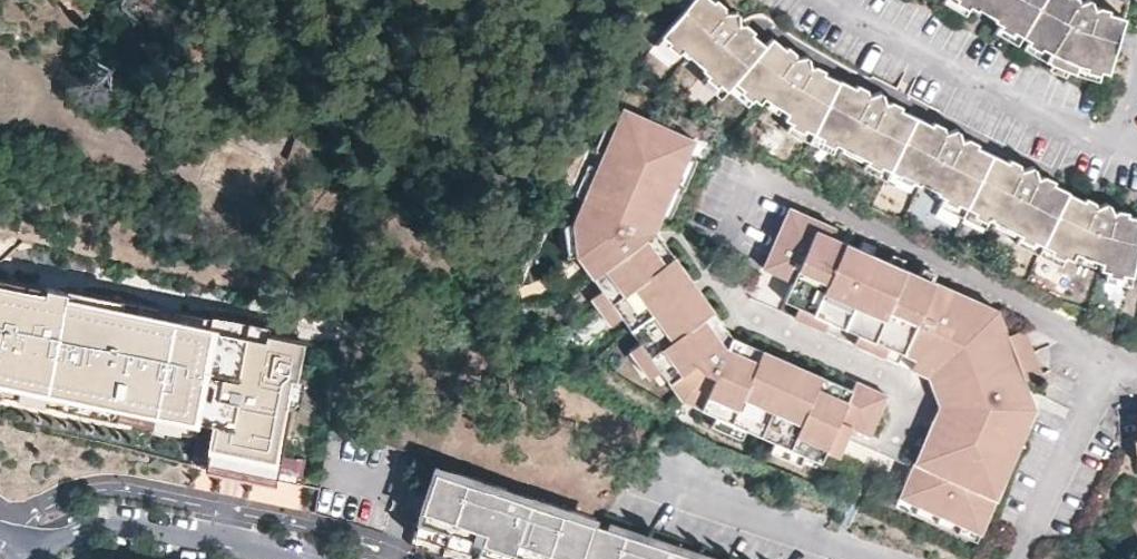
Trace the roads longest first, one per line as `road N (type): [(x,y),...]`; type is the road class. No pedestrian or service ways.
road 1 (residential): [(1105,351),(752,176)]
road 2 (residential): [(39,555),(79,531),(113,527),(287,558)]
road 3 (residential): [(864,558),(651,482)]
road 4 (residential): [(1105,351),(1020,558)]

